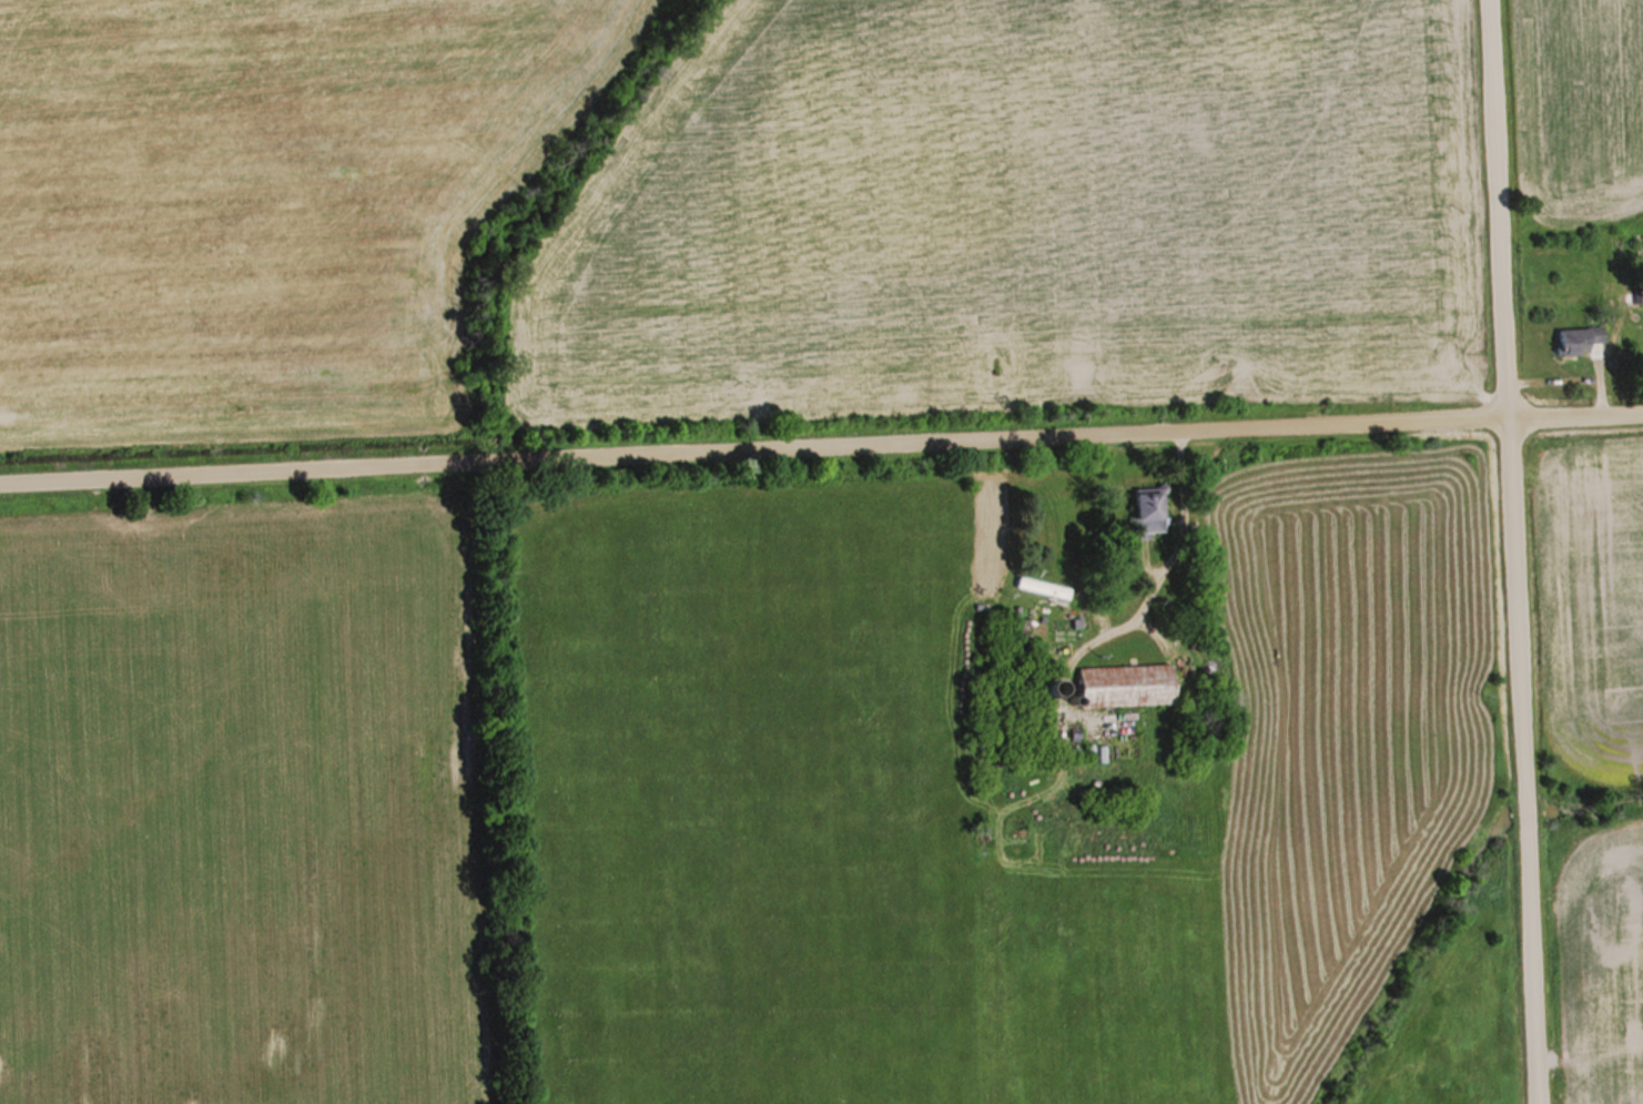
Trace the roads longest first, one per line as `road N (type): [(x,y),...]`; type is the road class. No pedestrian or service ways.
road 1 (residential): [(0,485),(1642,411)]
road 2 (residential): [(1535,1103),(1486,0)]

